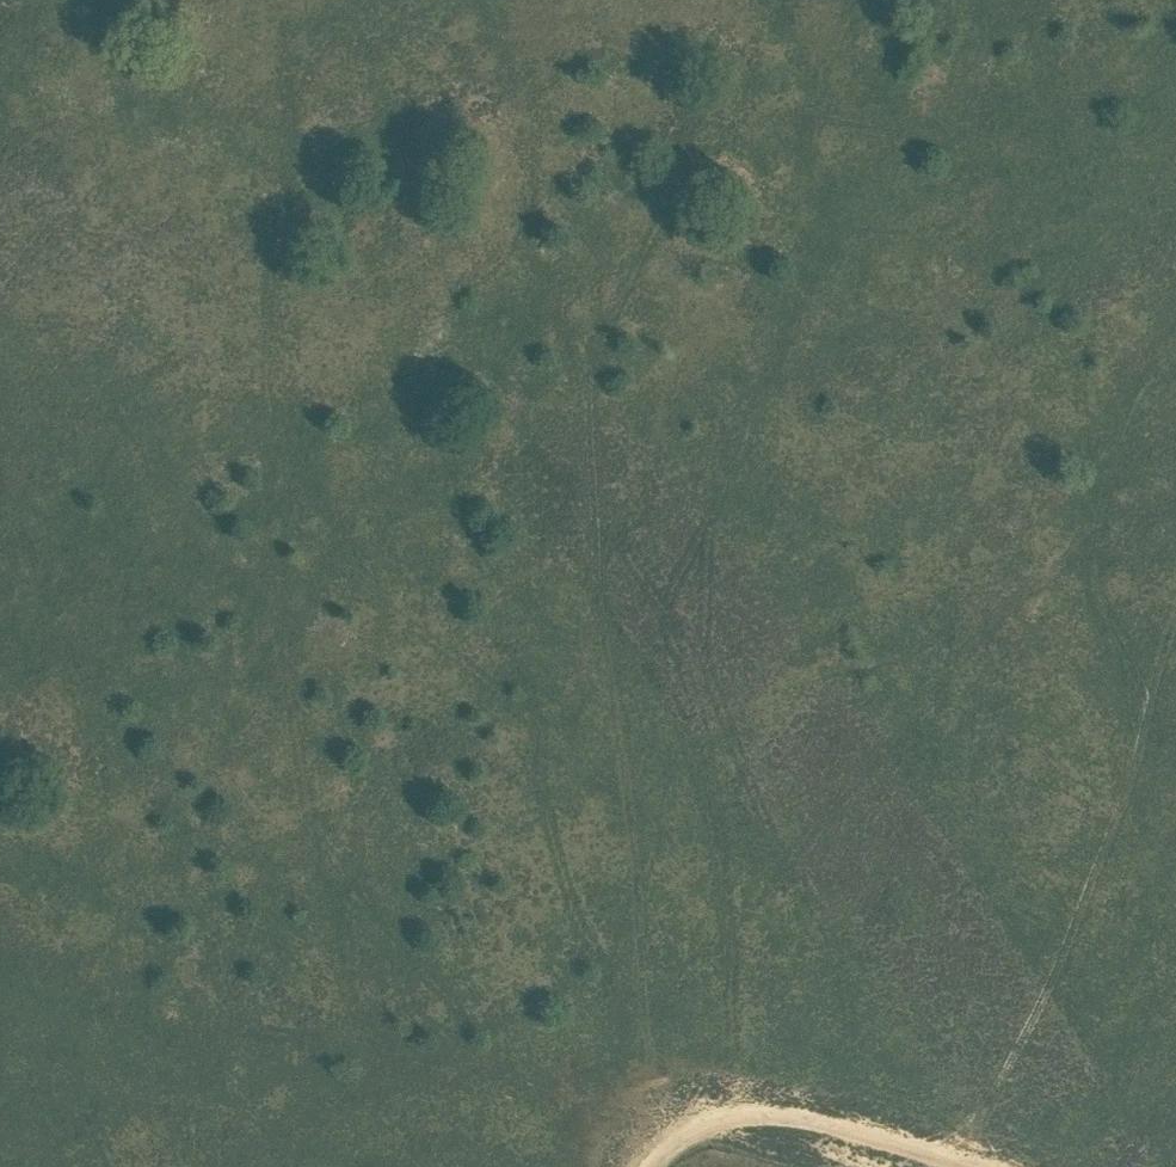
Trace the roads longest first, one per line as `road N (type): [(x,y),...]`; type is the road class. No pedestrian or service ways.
road 1 (track): [(1147,723),(1127,801),(1087,904),(1039,1016),(959,1163)]
road 2 (track): [(973,1166),(795,1115),(738,1113),(672,1130),(641,1166)]

